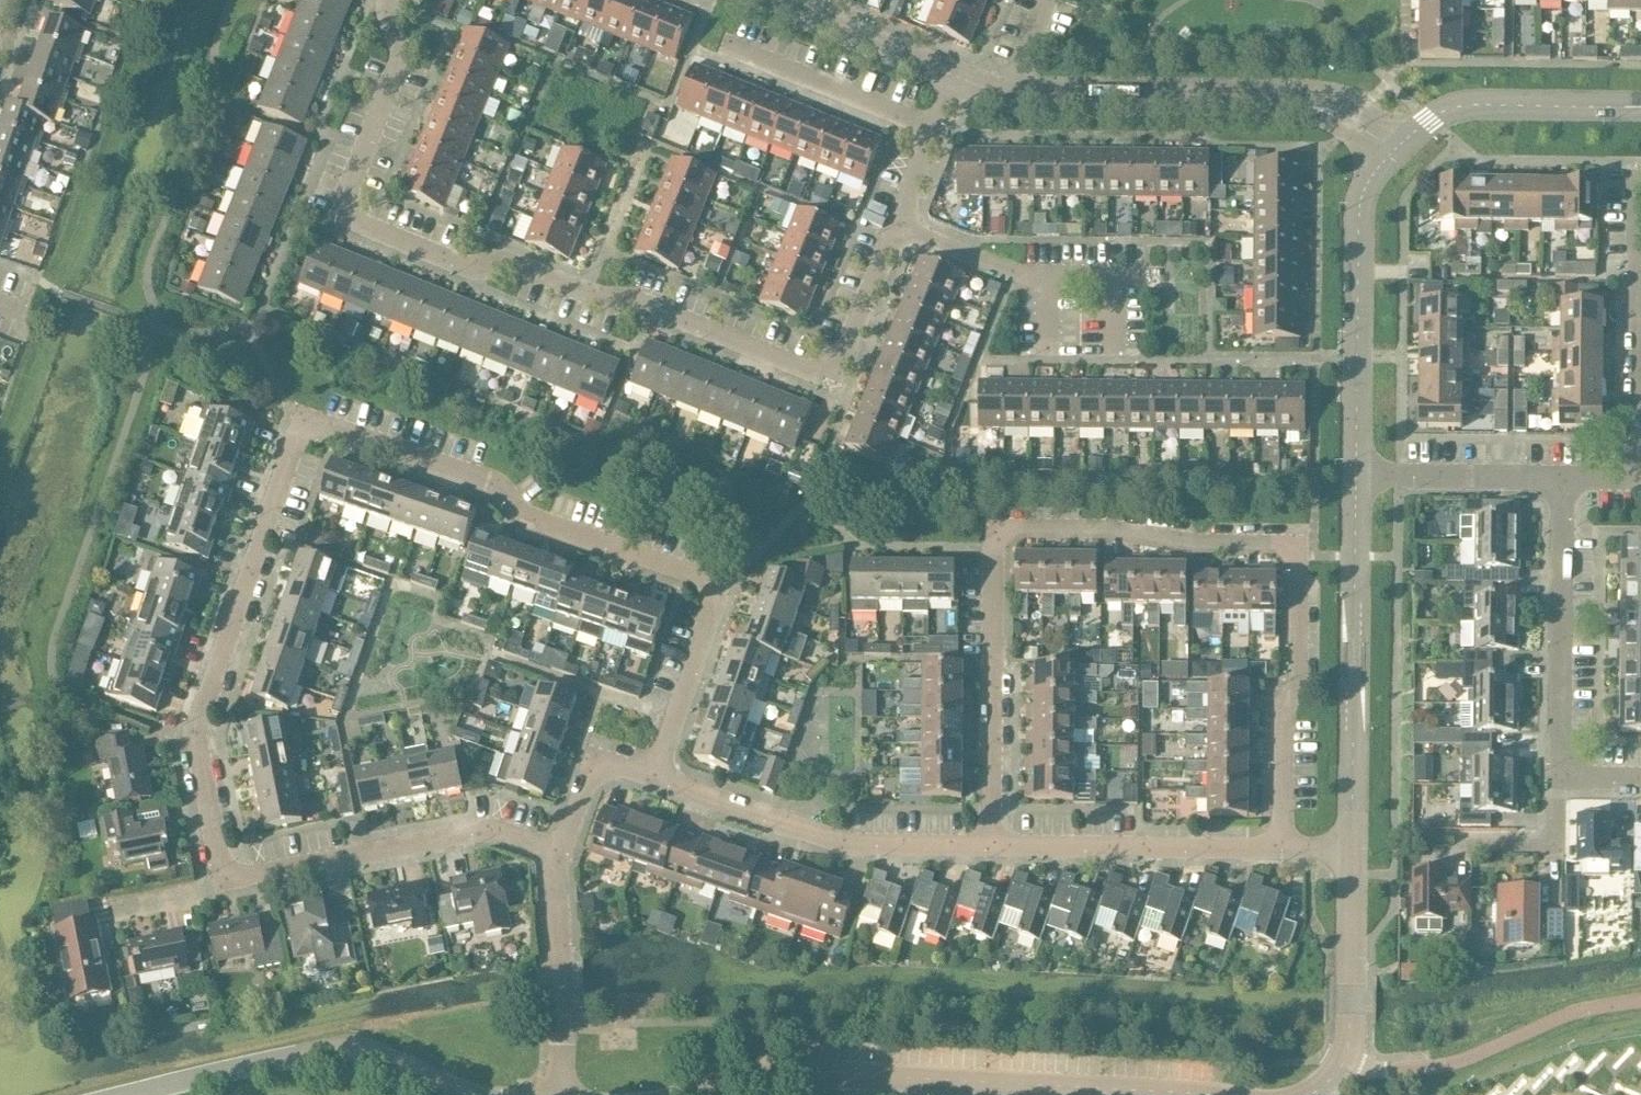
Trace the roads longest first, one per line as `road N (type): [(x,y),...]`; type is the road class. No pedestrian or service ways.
road 1 (residential): [(227,886),(196,736),(304,414),(467,465),(521,518),(725,593),(658,776)]
road 2 (residential): [(388,0),(401,57),(338,214),(473,269),(508,262),(600,299),(643,304),(819,374),(839,368),(898,224)]
road 3 (residential): [(988,847),(995,547),(1018,538),(1301,548),(1303,677),(1288,702),(1285,846)]
road 4 (unclassified): [(683,1094),(779,1071),(1218,1094)]
road 5 (unclassified): [(1390,151),(1324,109),(1028,99),(953,76)]
road 6 (unclassified): [(1352,844),(1354,477)]
road 7 (residential): [(1561,477),(1632,479),(1640,194)]
road 8 (unclassified): [(135,1094),(349,1049),(469,1094)]
road 9 (residential): [(988,847),(851,848),(658,776)]
road 10 (residential): [(227,886),(500,835),(559,853)]
road 11 (unclassified): [(1354,477),(1359,201),(1390,151)]
road 12 (residential): [(1557,778),(1561,477)]
road 13 (residential): [(1285,846),(988,847)]
road 14 (unclassified): [(1311,1094),(1339,1069),(1349,1041),(1352,844)]
road 15 (unclassified): [(1390,151),(1427,119),(1473,105),(1640,109)]
road 16 (residential): [(898,224),(1015,272),(1116,278)]
road 17 (residential): [(1354,477),(1561,477)]
road 18 (unclassified): [(953,76),(762,0)]
road 19 (residential): [(1466,846),(1557,846),(1557,778)]
road 20 (residential): [(898,224),(953,76)]
road 21 (residential): [(658,776),(598,774),(559,853)]
road 22 (residential): [(562,1094),(559,965)]

